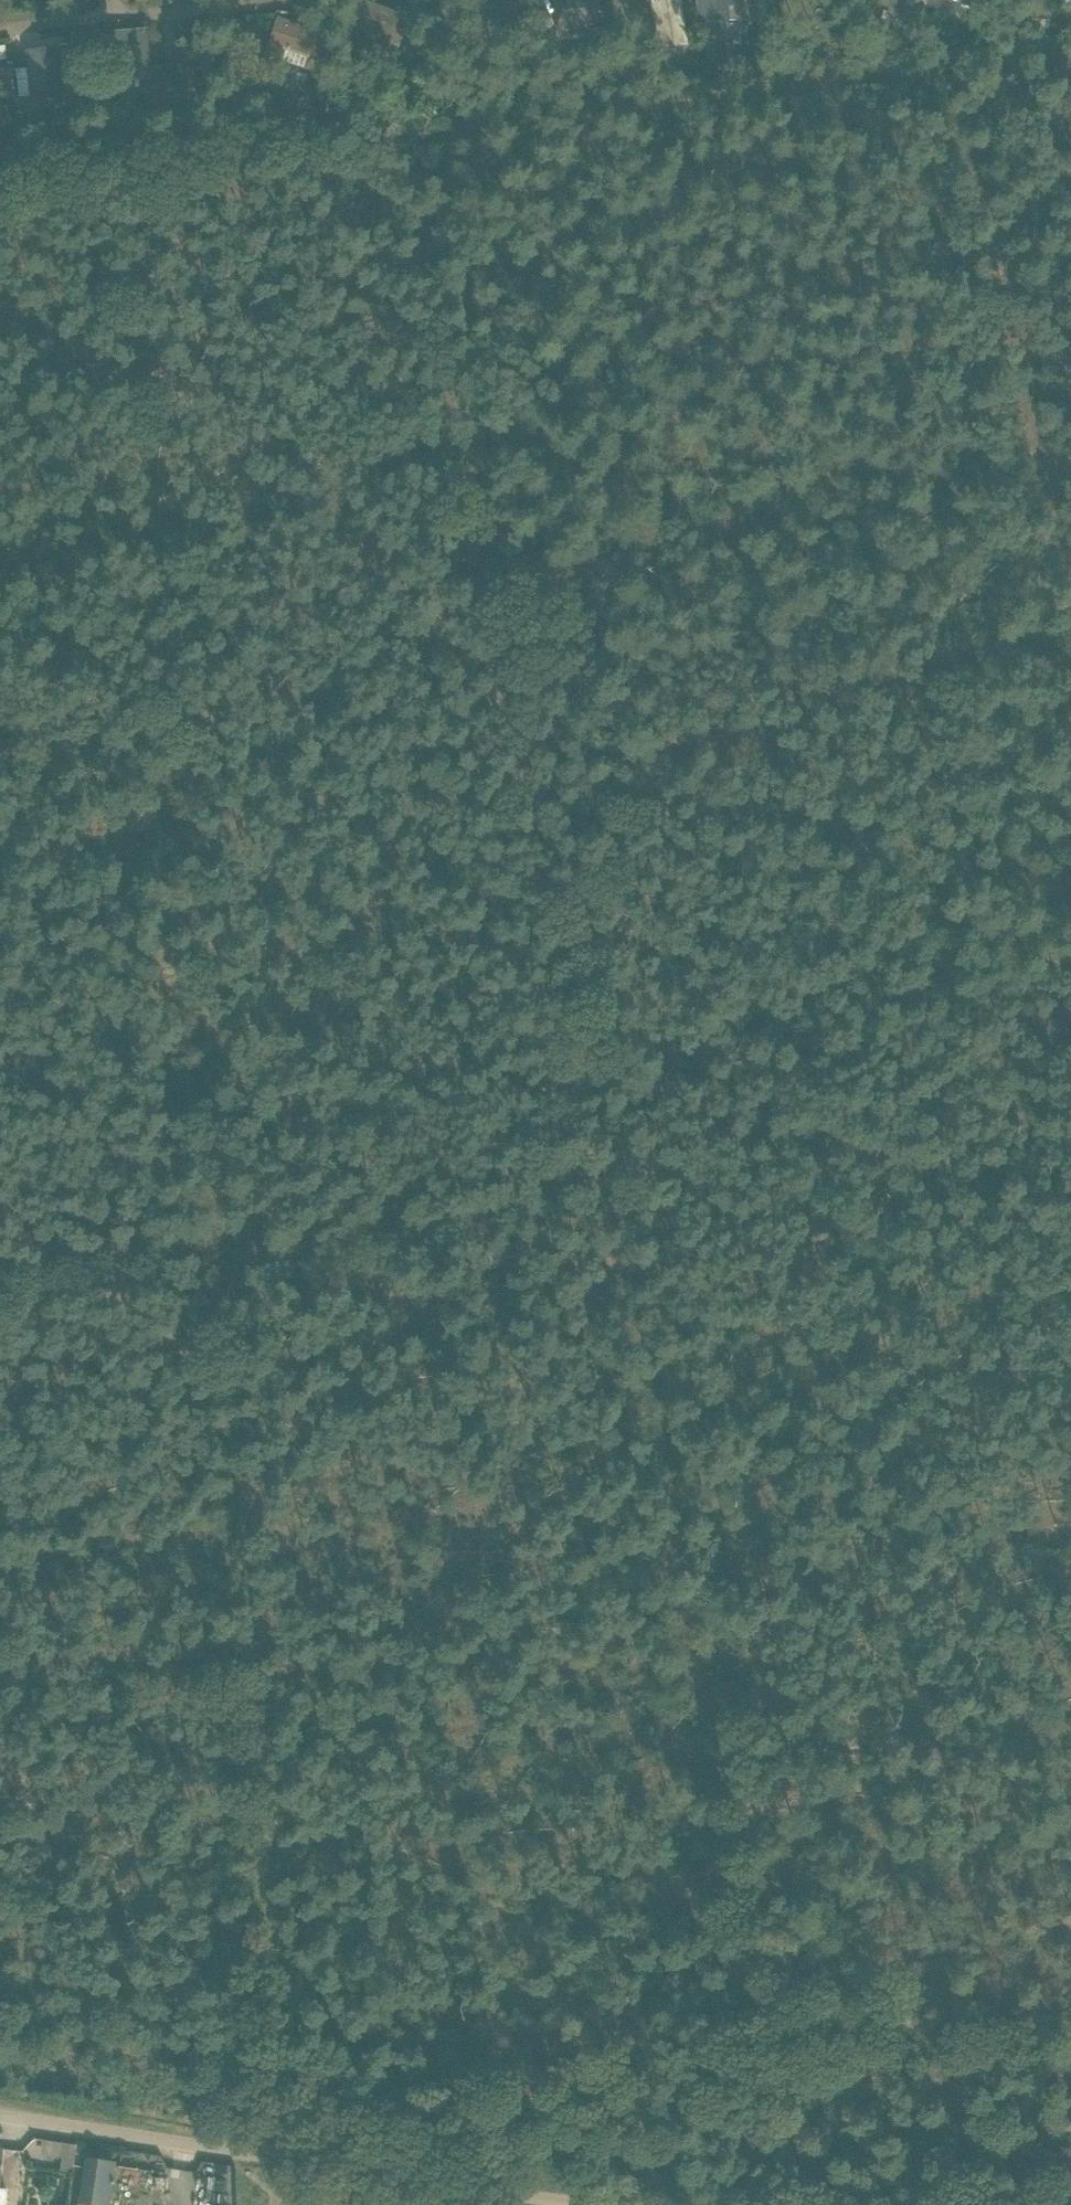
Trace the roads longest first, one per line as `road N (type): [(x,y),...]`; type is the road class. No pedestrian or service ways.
road 1 (track): [(1070,42),(119,175),(207,1259),(601,1224),(733,1924),(1070,1834)]
road 2 (track): [(277,2159),(207,1259),(0,1277)]
road 3 (track): [(601,1224),(396,136)]
road 4 (unclassified): [(593,2204),(0,2116)]
road 5 (track): [(943,60),(1070,616)]
road 6 (residential): [(109,15),(257,0)]

